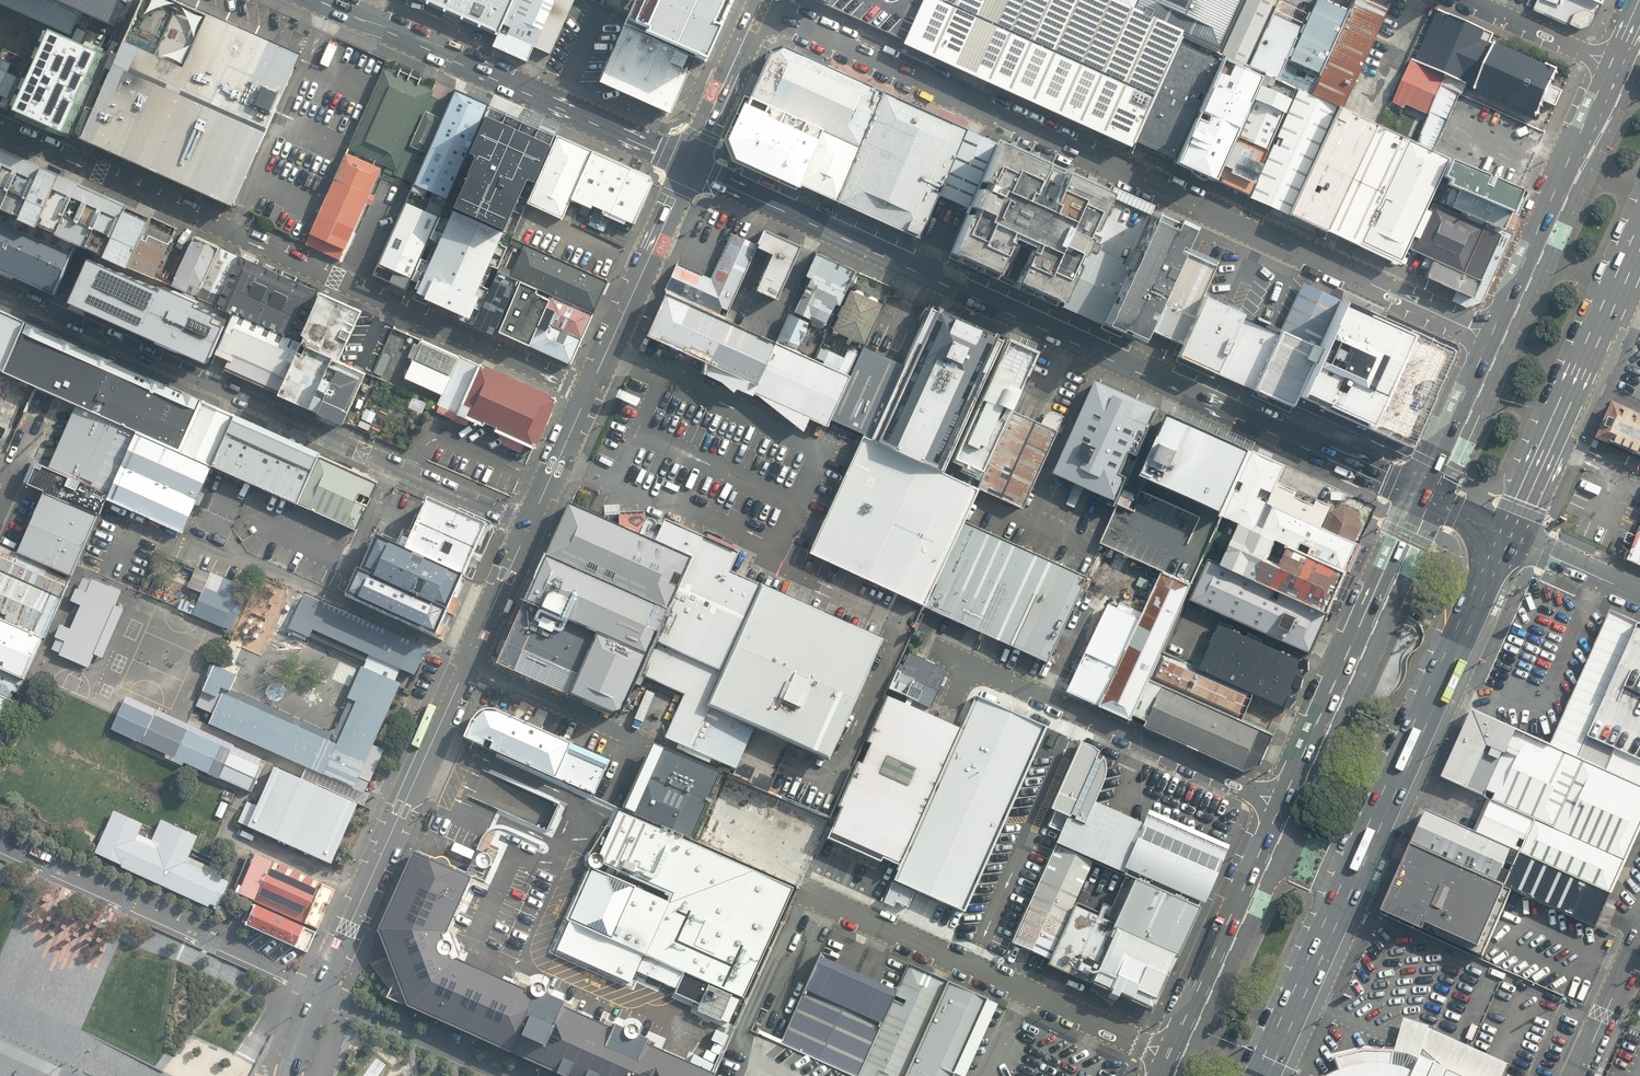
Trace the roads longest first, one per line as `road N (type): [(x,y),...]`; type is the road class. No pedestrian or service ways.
road 1 (trunk): [(689,165),(1420,498)]
road 2 (unclassified): [(760,8),(1490,338)]
road 3 (unclassified): [(0,127),(591,393)]
road 4 (tertiary): [(290,1075),(528,529)]
road 5 (trunk): [(1507,537),(1266,1075)]
road 6 (unclassified): [(528,529),(0,290)]
road 7 (trunk): [(317,0),(689,165)]
road 8 (unclassified): [(1172,1054),(805,892)]
road 9 (unclassified): [(1284,808),(970,665)]
road 10 (primary): [(1284,808),(1420,498)]
road 11 (primary): [(1639,240),(1507,537)]
road 12 (primary): [(1490,338),(1612,64)]
road 13 (primary): [(1172,1054),(1284,808)]
road 14 (tertiary): [(591,393),(689,165)]
road 15 (trunk): [(186,1075),(0,994)]
road 16 (primary): [(1420,498),(1490,338)]
road 17 (tertiary): [(689,165),(760,8)]
road 18 (residential): [(1639,928),(1576,1075)]
road 19 (unclassified): [(1612,64),(1467,0)]
road 20 (tertiary): [(528,529),(591,393)]
road 21 (tertiary): [(1639,596),(1507,537)]

